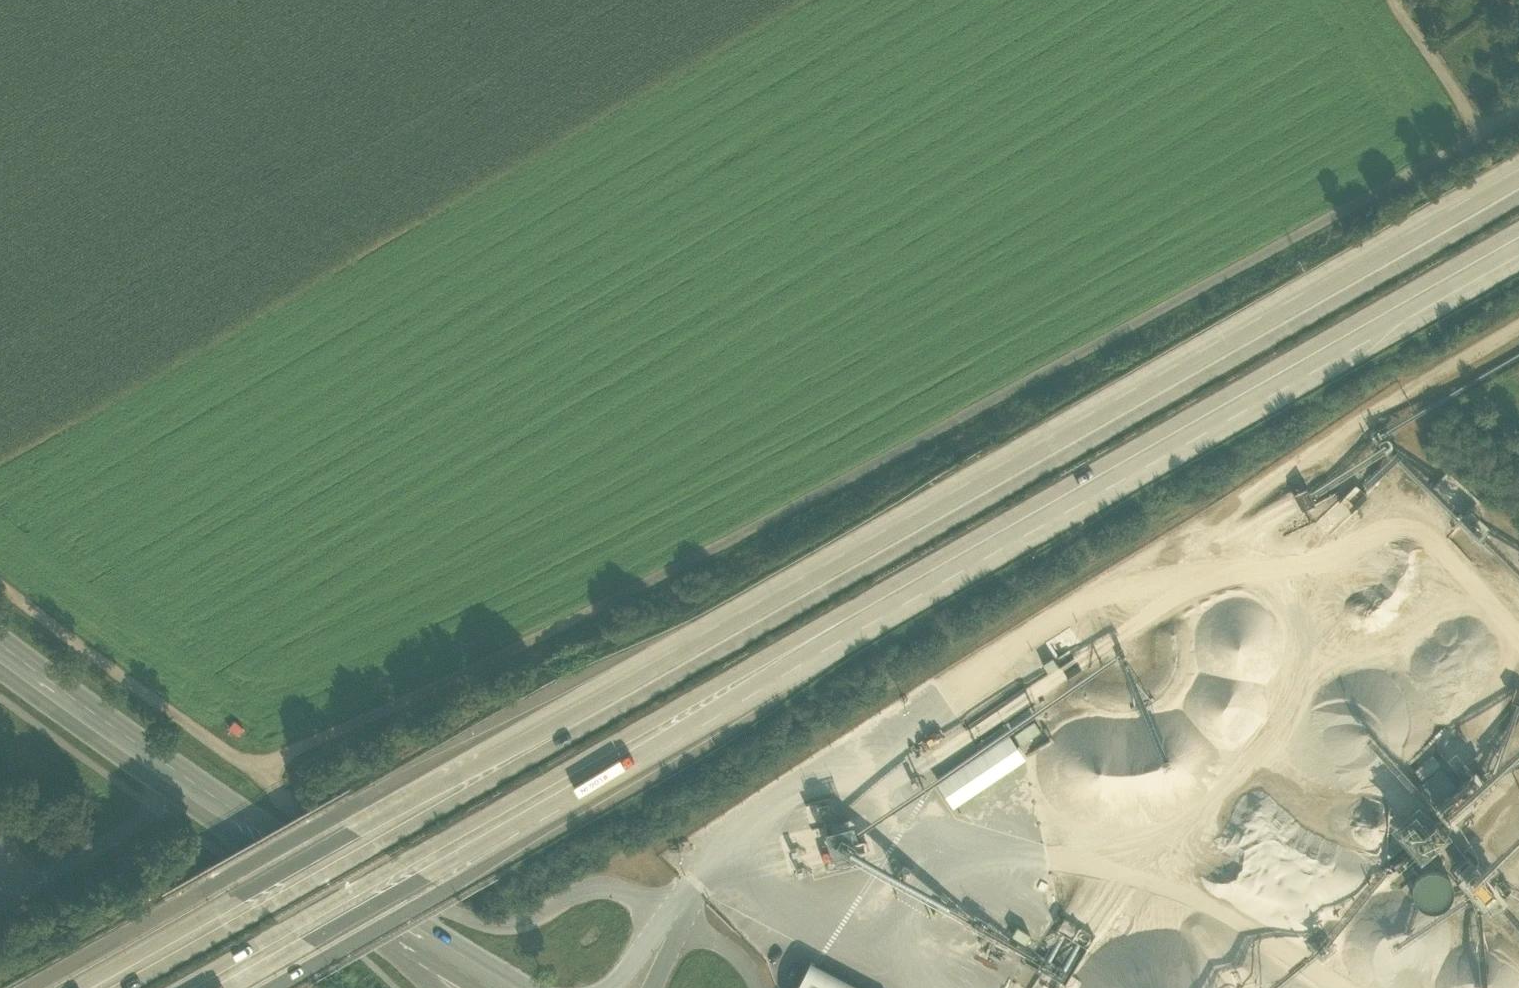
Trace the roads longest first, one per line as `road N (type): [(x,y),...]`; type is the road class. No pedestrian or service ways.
road 1 (motorway): [(196,987),(1518,236)]
road 2 (track): [(1518,111),(1089,351),(261,777)]
road 3 (motorway): [(1518,187),(684,658)]
road 4 (track): [(0,583),(453,914),(516,925),(585,888),(606,887),(737,954),(758,987)]
road 5 (motorway): [(684,658),(348,803),(23,987)]
road 6 (motorway): [(684,658),(96,987)]
road 7 (secondary): [(0,650),(419,940)]

